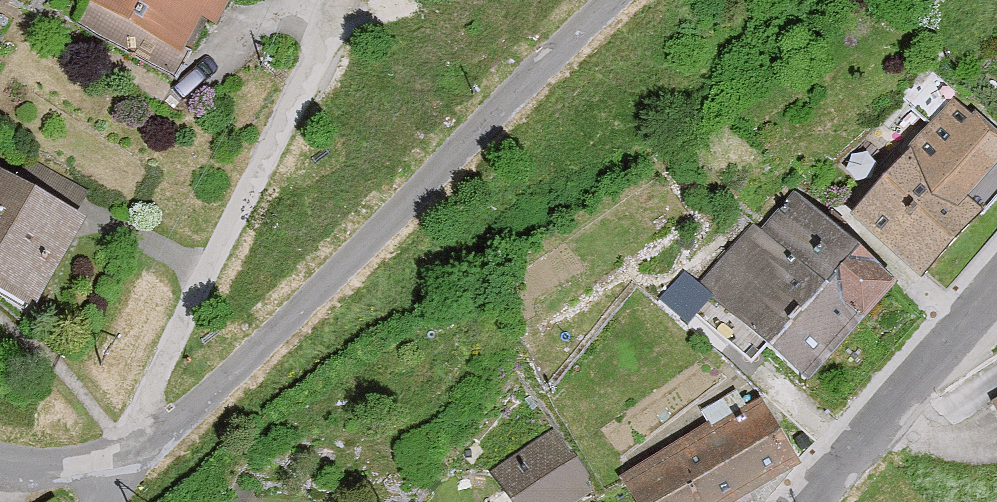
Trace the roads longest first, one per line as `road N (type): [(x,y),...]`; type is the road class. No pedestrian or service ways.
road 1 (residential): [(616,0),(259,347)]
road 2 (residential): [(996,284),(801,501)]
road 3 (unclassified): [(115,465),(200,406),(259,347)]

